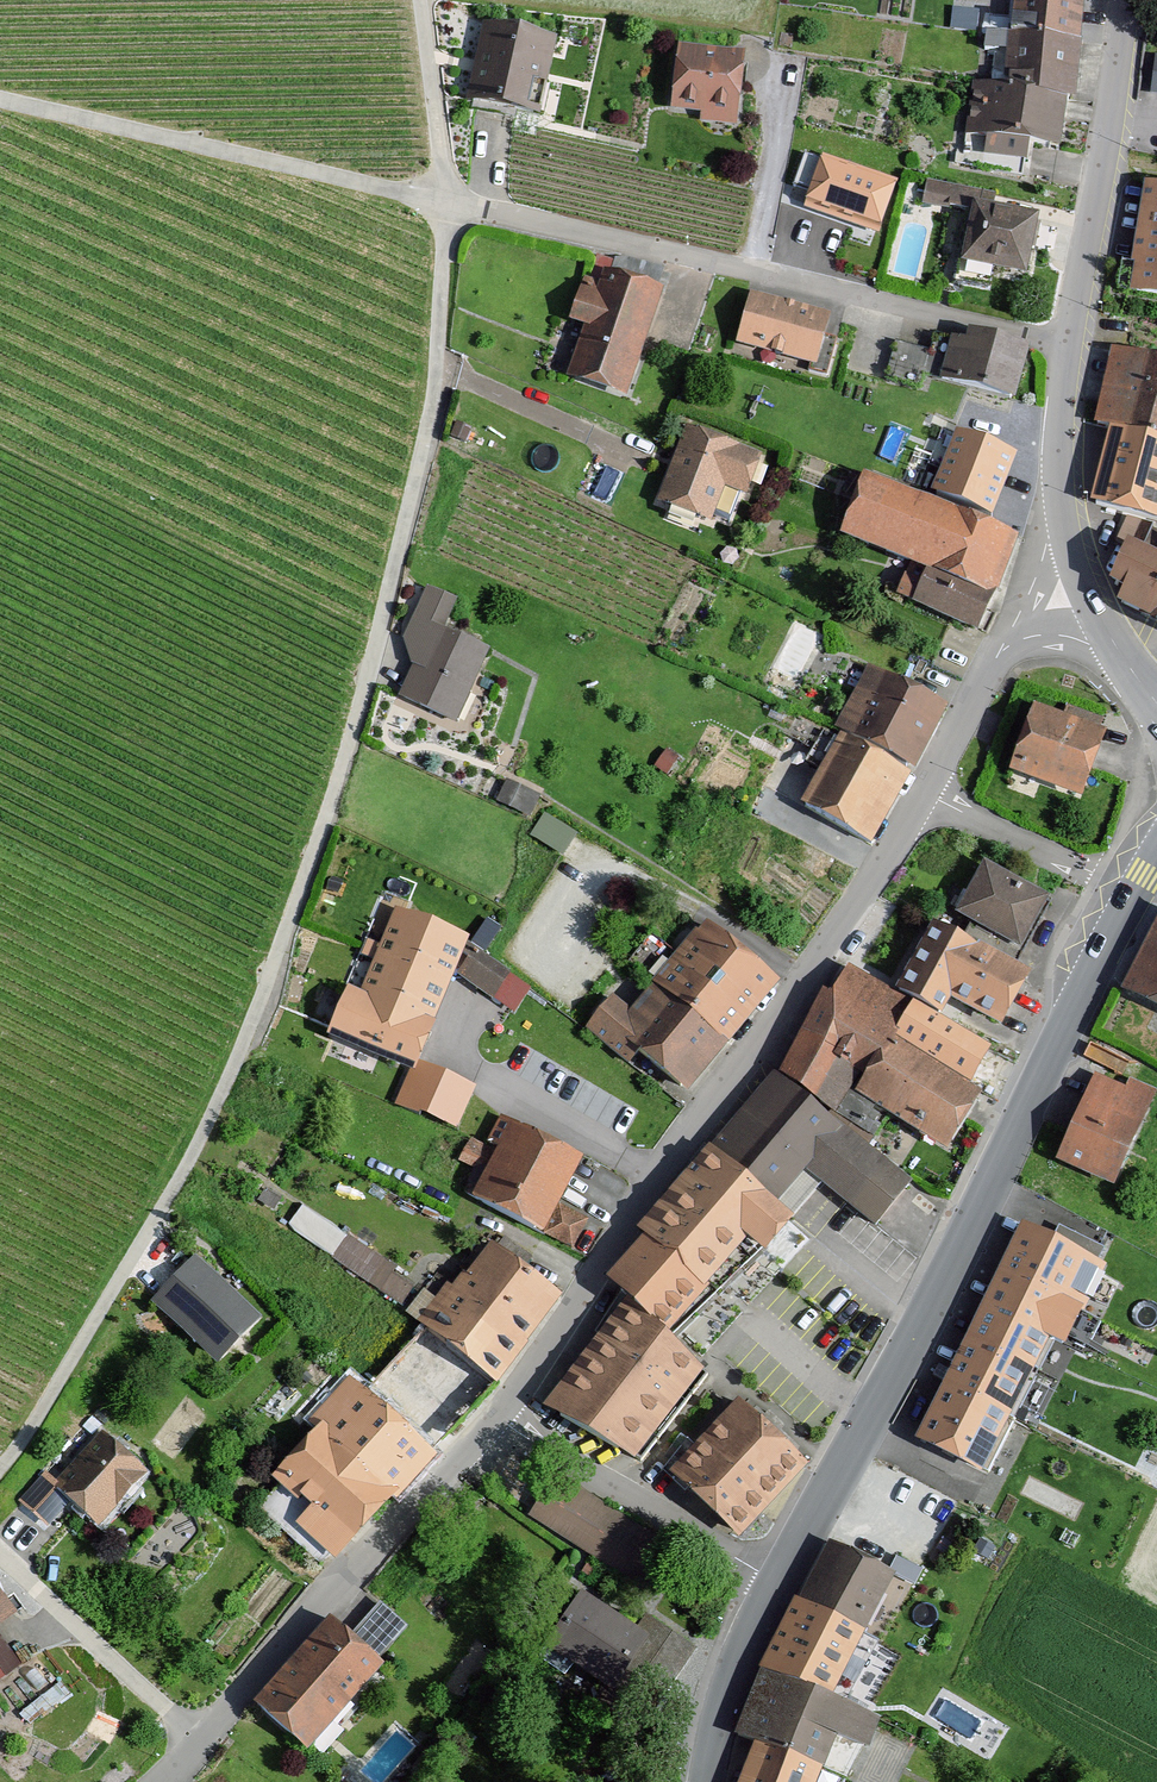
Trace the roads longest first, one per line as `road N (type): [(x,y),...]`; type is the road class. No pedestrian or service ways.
road 1 (track): [(0,1460),(84,1345),(219,1114),(278,957),(352,729),(424,456),(443,202)]
road 2 (residential): [(497,1418),(657,1176),(809,977),(1006,643)]
road 3 (tertiary): [(776,1582),(911,1347),(1156,861)]
road 4 (residential): [(1067,349),(443,202)]
road 5 (track): [(443,202),(0,99)]
road 6 (residential): [(195,1746),(278,1676),(497,1418)]
road 7 (residential): [(1124,0),(1067,349)]
road 8 (residential): [(776,1582),(497,1418)]
road 9 (residential): [(0,1565),(195,1746)]
road 10 (tertiary): [(708,1781),(735,1671),(776,1582)]
road 11 (track): [(421,0),(443,202)]
road 12 (residential): [(1067,349),(1059,508)]
road 13 (residential): [(1059,508),(1076,577),(1113,650)]
road 14 (residential): [(1006,643),(1059,508)]

